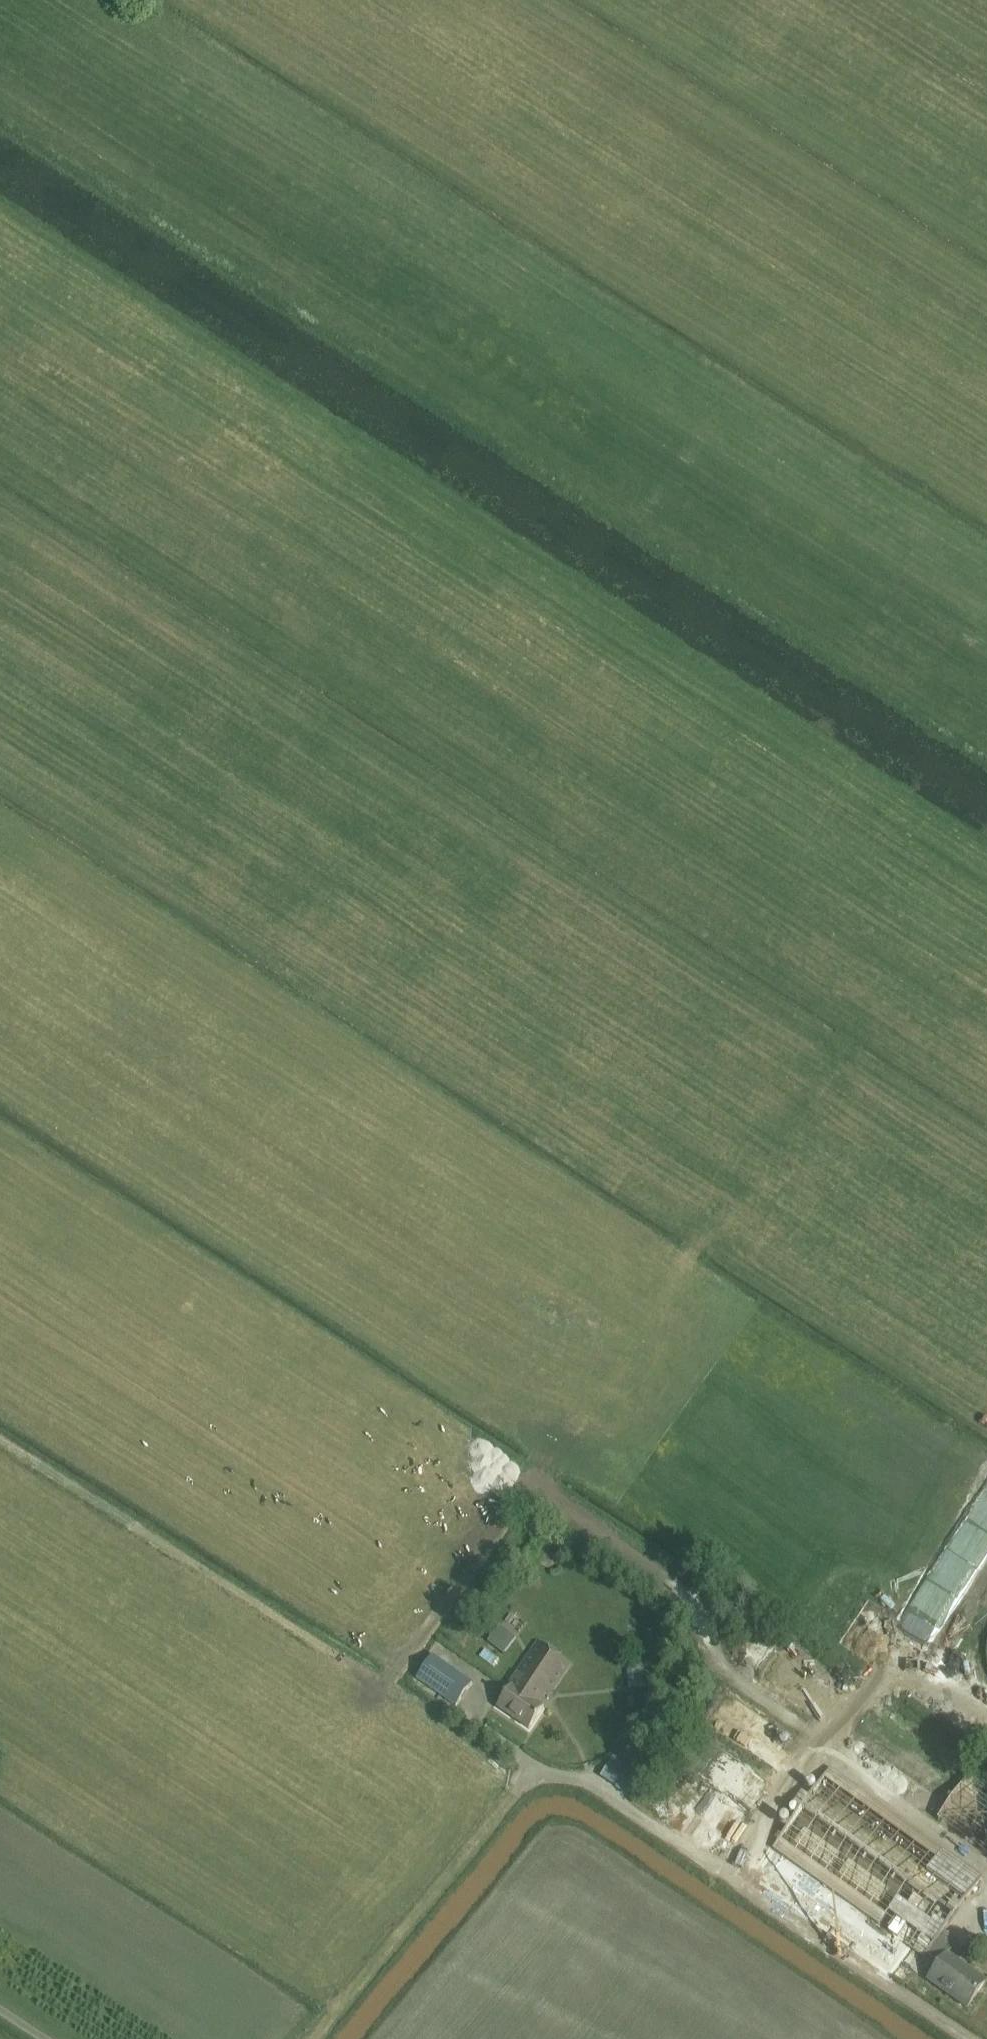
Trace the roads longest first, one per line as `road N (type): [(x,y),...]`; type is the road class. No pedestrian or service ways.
road 1 (track): [(968,2038),(588,1782),(549,1773),(522,1784),(313,2038)]

